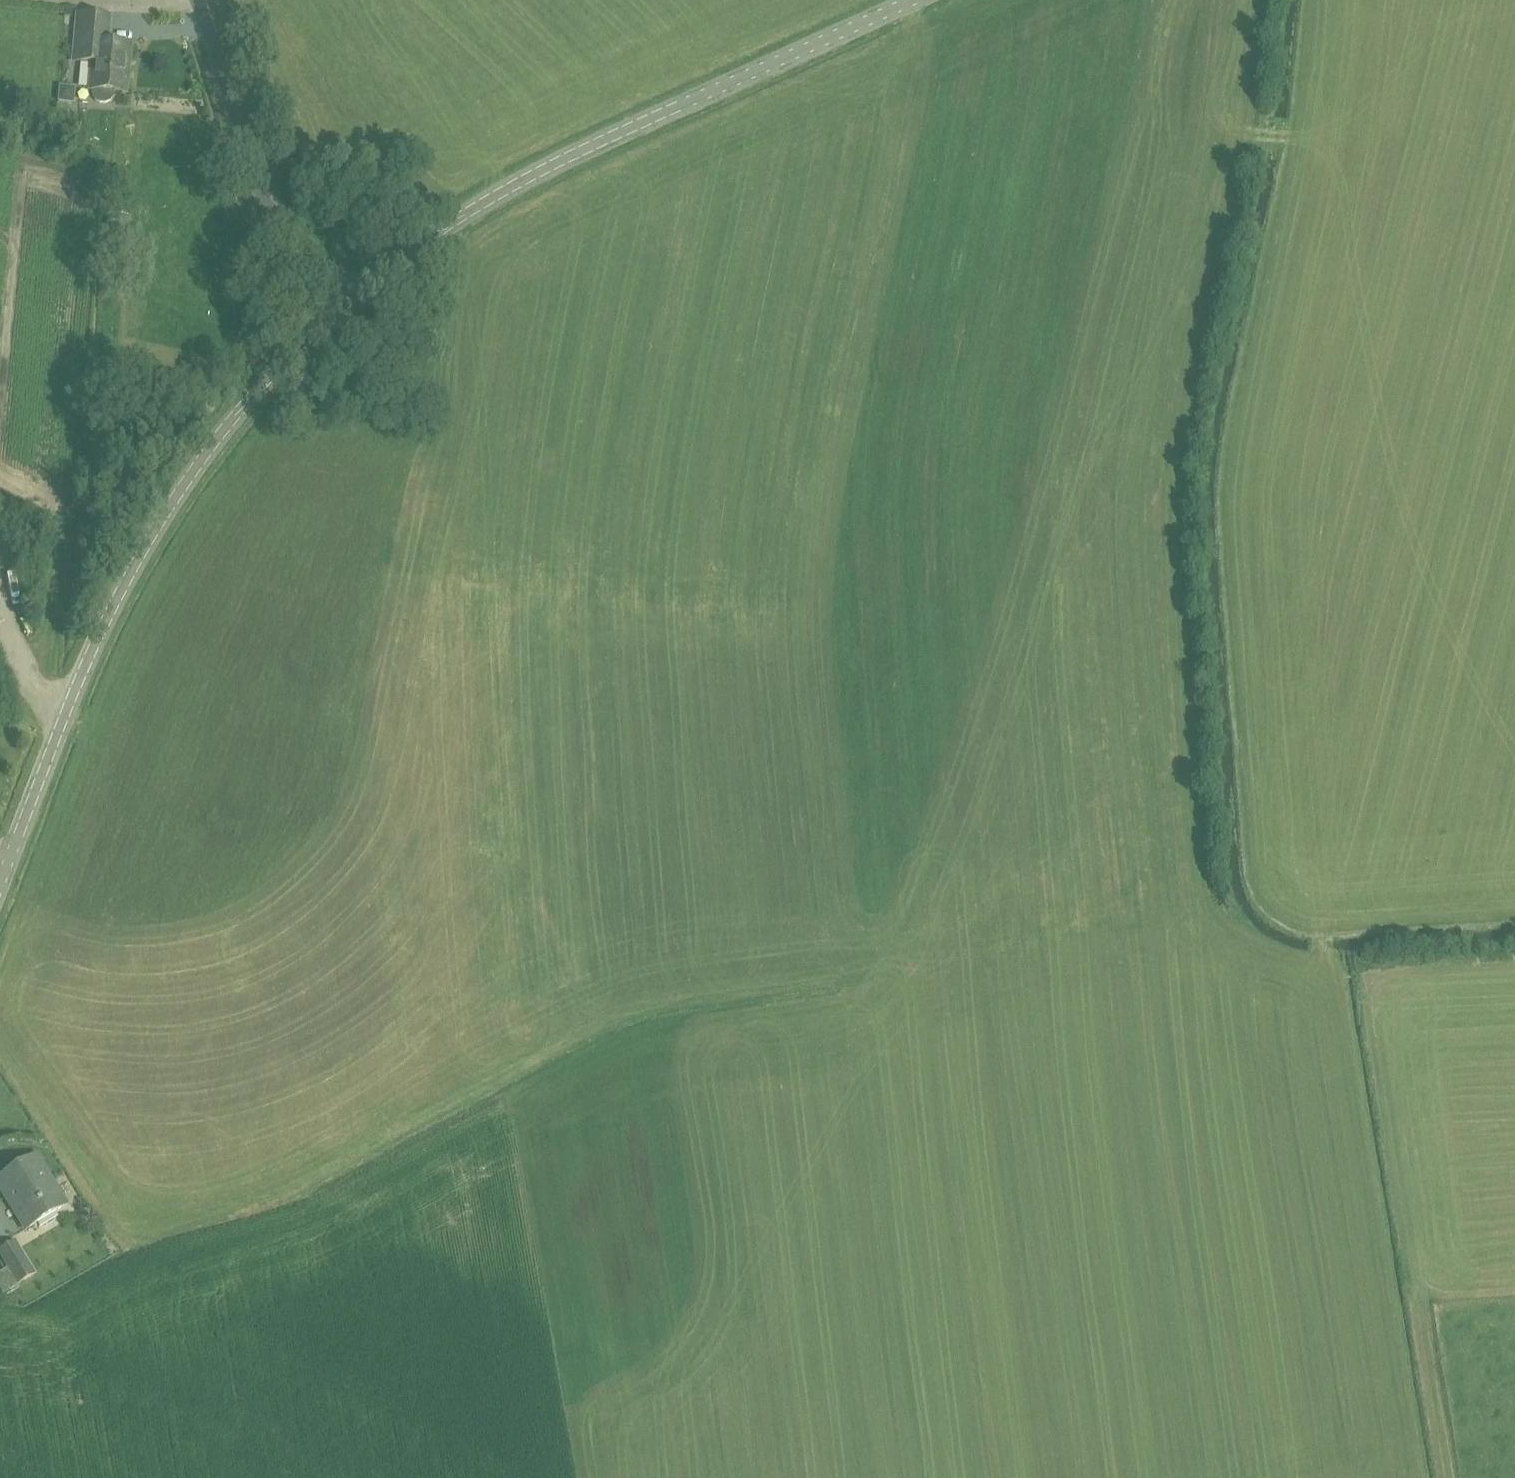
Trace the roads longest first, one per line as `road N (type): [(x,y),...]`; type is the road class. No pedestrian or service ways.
road 1 (tertiary): [(0,891),(83,677),(173,505),(283,362),(344,305)]
road 2 (tertiary): [(344,305),(498,198),(916,0)]
road 3 (unclassified): [(344,305),(259,179),(200,0)]

